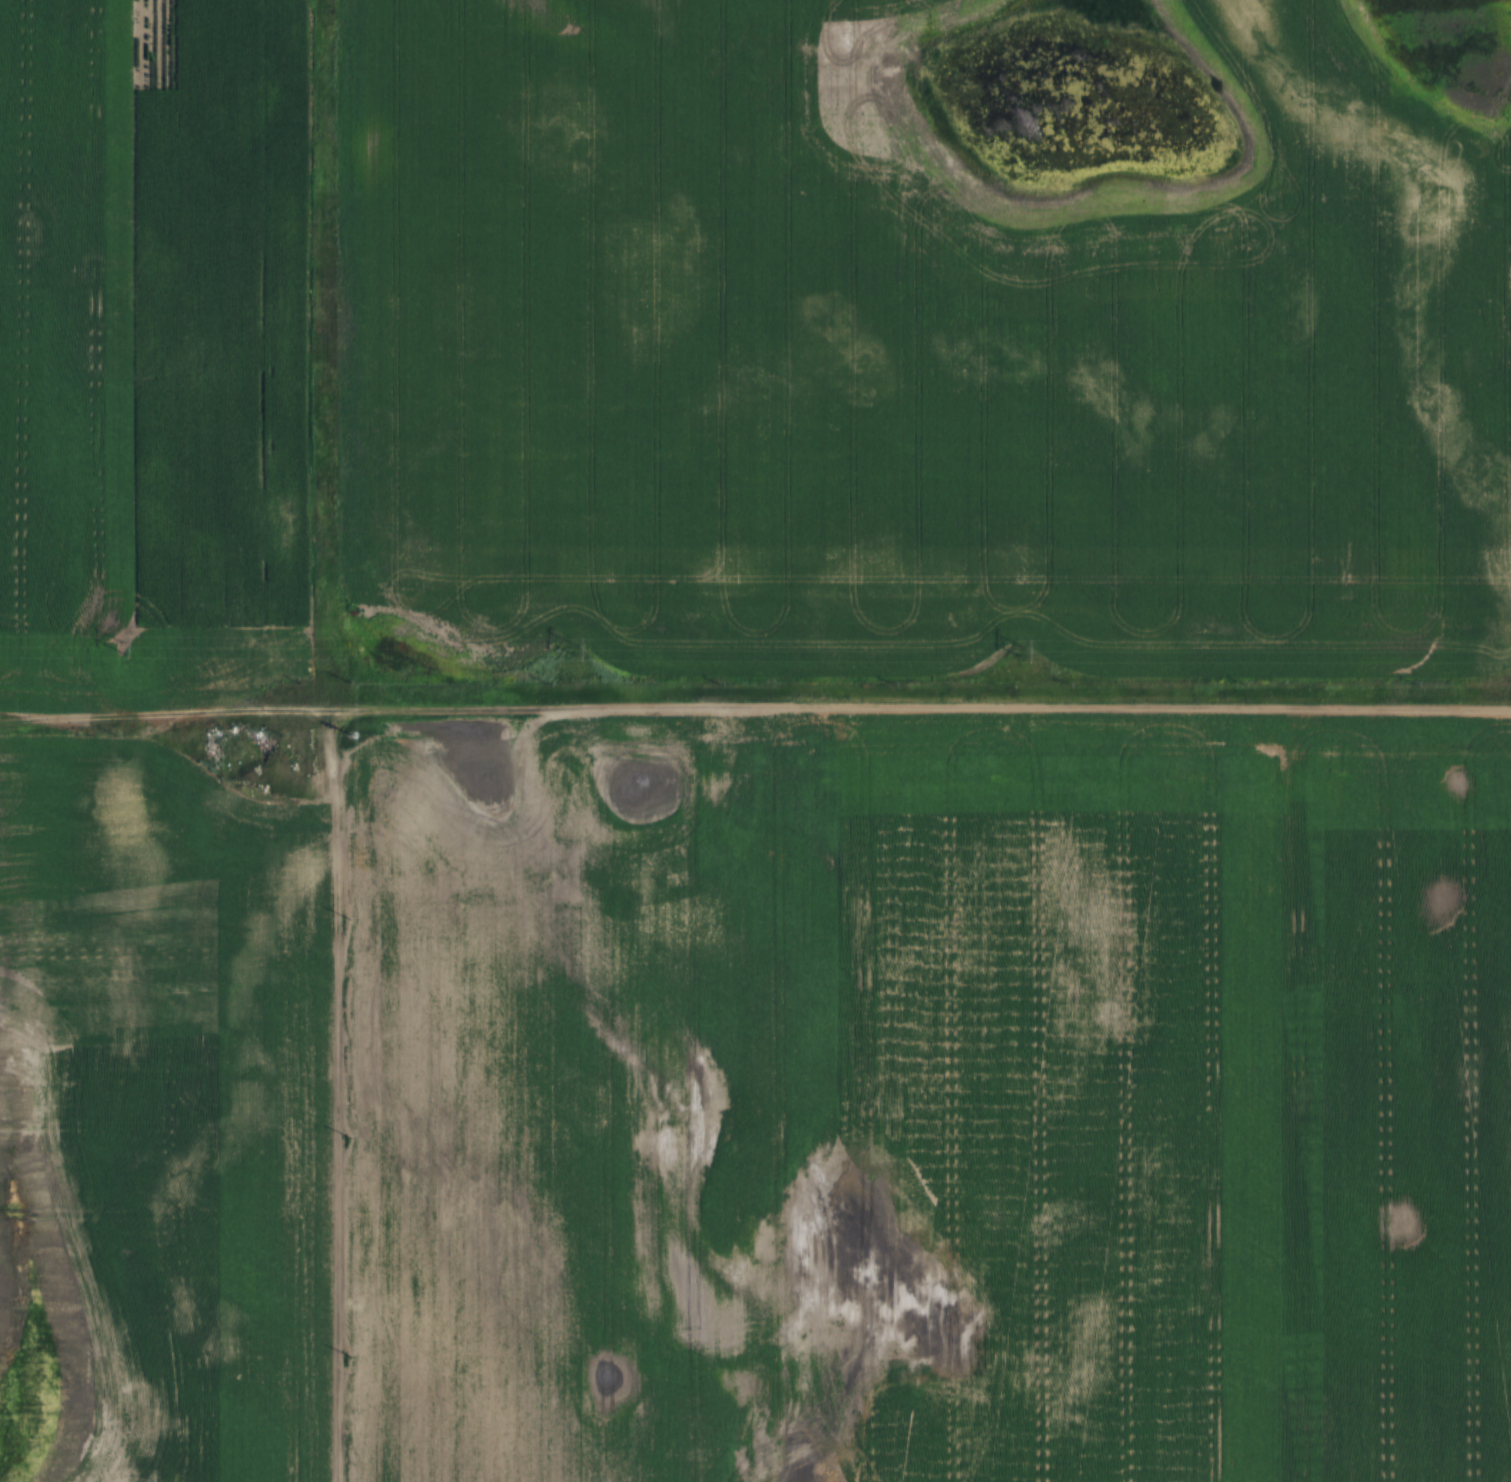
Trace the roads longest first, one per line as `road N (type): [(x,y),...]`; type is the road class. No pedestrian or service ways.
road 1 (track): [(0,712),(1510,714)]
road 2 (residential): [(338,1481),(334,712)]

